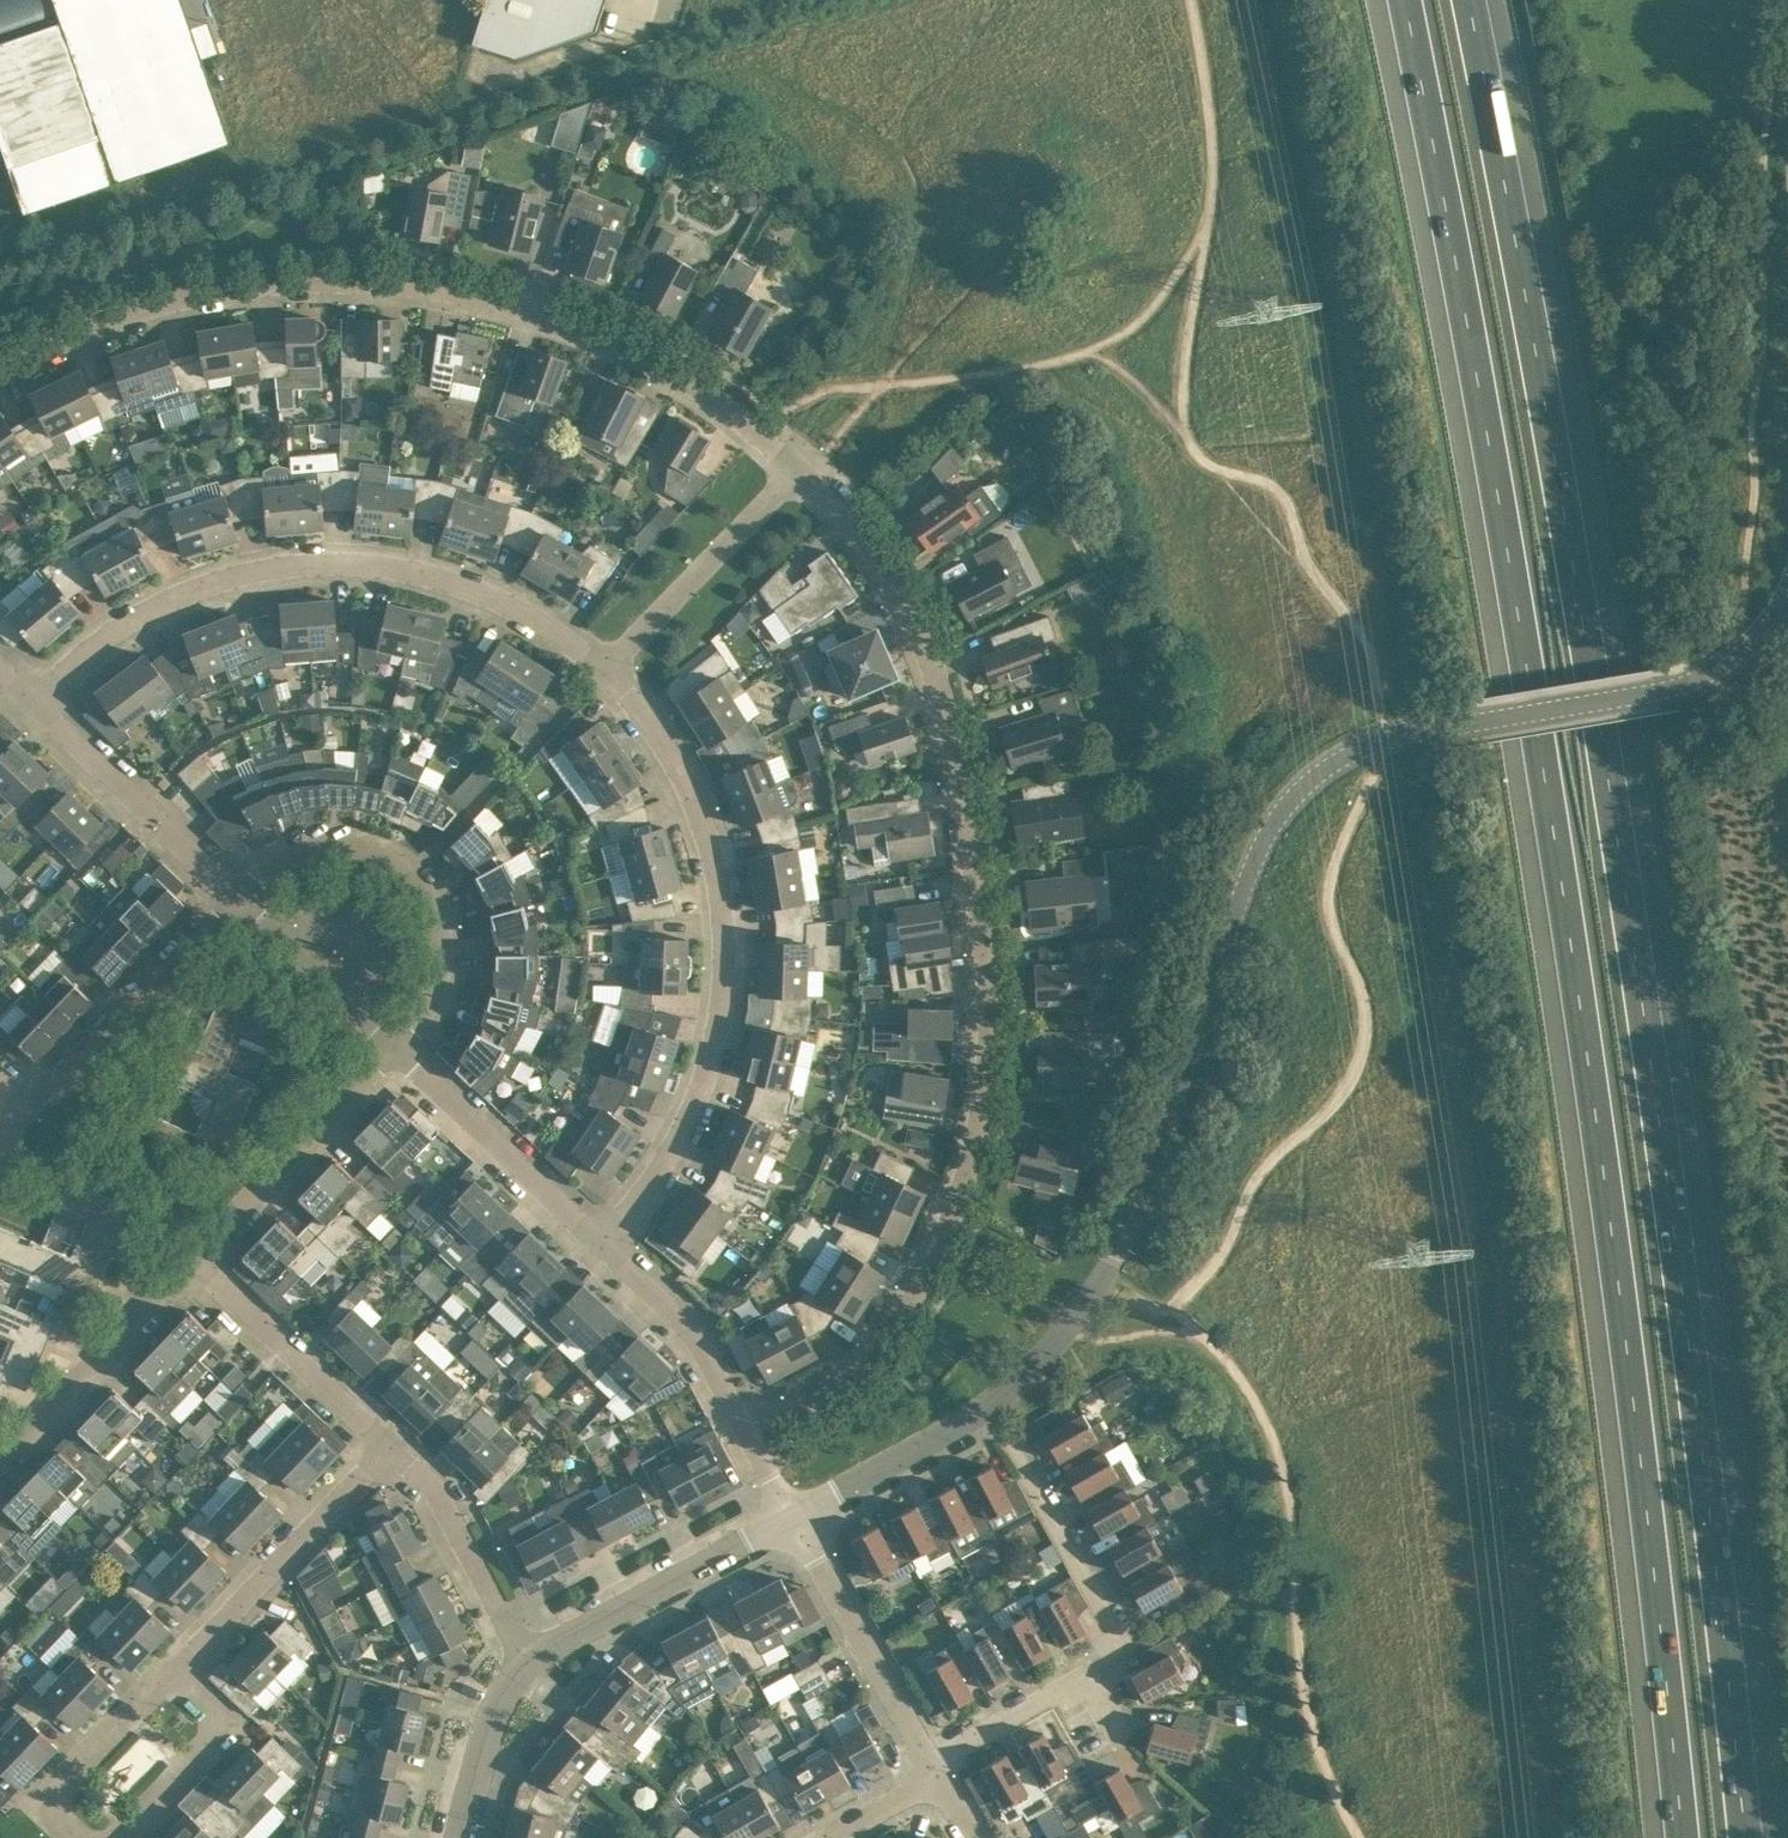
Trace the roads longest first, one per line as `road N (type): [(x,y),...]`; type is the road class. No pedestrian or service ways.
road 1 (motorway): [(1404,0),(1539,685),(1633,1389),(1679,1837)]
road 2 (motorway): [(1744,1837),(1698,1396),(1599,679),(1471,0)]
road 3 (tertiary): [(793,1516),(977,1414),(1024,1379),(1103,1278),(1146,1190),(1256,855),(1301,787),(1385,739),(1698,681),(1760,638),(1787,600)]
road 4 (residential): [(748,1437),(850,1379),(934,1265),(983,1122),(990,1035),(977,865),(932,651),(881,555),(807,464)]
road 5 (residential): [(807,464),(660,356),(510,301),(403,284),(303,277),(173,296),(79,328),(0,373)]
road 6 (residential): [(607,669),(685,773),(719,861),(730,961),(704,1093),(666,1168),(600,1245)]
road 7 (residential): [(37,702),(146,612),(234,576),(319,567),(406,568),(470,585),(559,631),(607,669)]
road 8 (residential): [(238,898),(272,865),(311,850),(343,848),(408,877),(436,916),(445,966),(435,1008),(403,1049)]
road 9 (tertiary): [(526,1662),(793,1516)]
road 10 (residential): [(181,1659),(389,1442)]
road 11 (residential): [(195,1261),(403,1049)]
road 12 (residential): [(35,1110),(238,898)]
road 13 (residential): [(1087,1674),(1130,1652),(1012,1441)]
road 14 (residential): [(607,669),(807,464)]
road 15 (residential): [(0,1464),(195,1261)]
road 16 (residential): [(37,702),(238,898)]
road 17 (residential): [(403,1049),(600,1245)]
road 18 (residential): [(930,1757),(793,1516)]
road 19 (residential): [(389,1442),(195,1261)]
road 20 (residential): [(526,1662),(434,1486),(389,1442)]
road 21 (residential): [(113,1837),(234,1713),(181,1659)]
road 22 (residential): [(600,1245),(693,1334),(748,1437)]
road 23 (residential): [(94,1837),(61,1806),(64,1781),(181,1659)]
road 24 (residential): [(238,898),(403,1049)]
road 25 (tertiary): [(460,1837),(491,1724),(526,1662)]
road 26 (residential): [(930,1757),(1087,1674)]
road 27 (residential): [(831,1837),(941,1777)]

